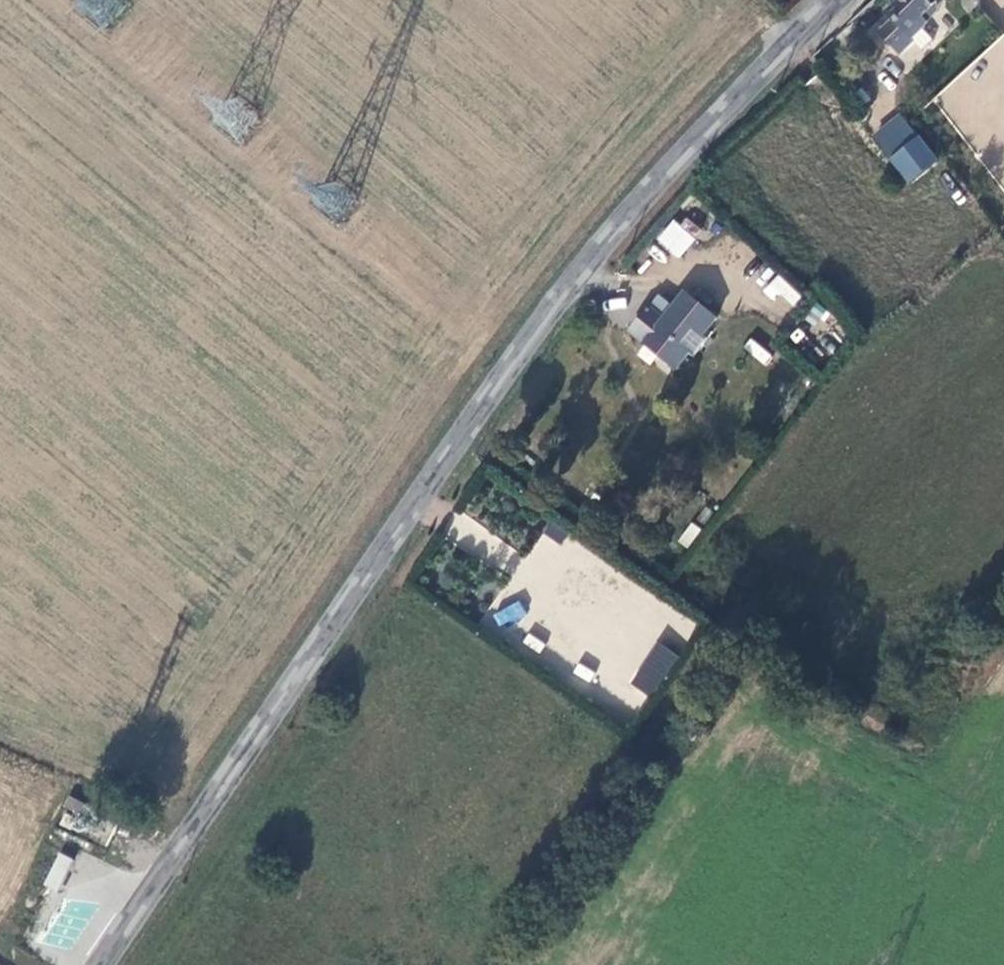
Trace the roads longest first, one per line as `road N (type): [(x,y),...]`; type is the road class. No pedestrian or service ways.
road 1 (tertiary): [(97,964),(546,322),(672,172),(838,0)]

